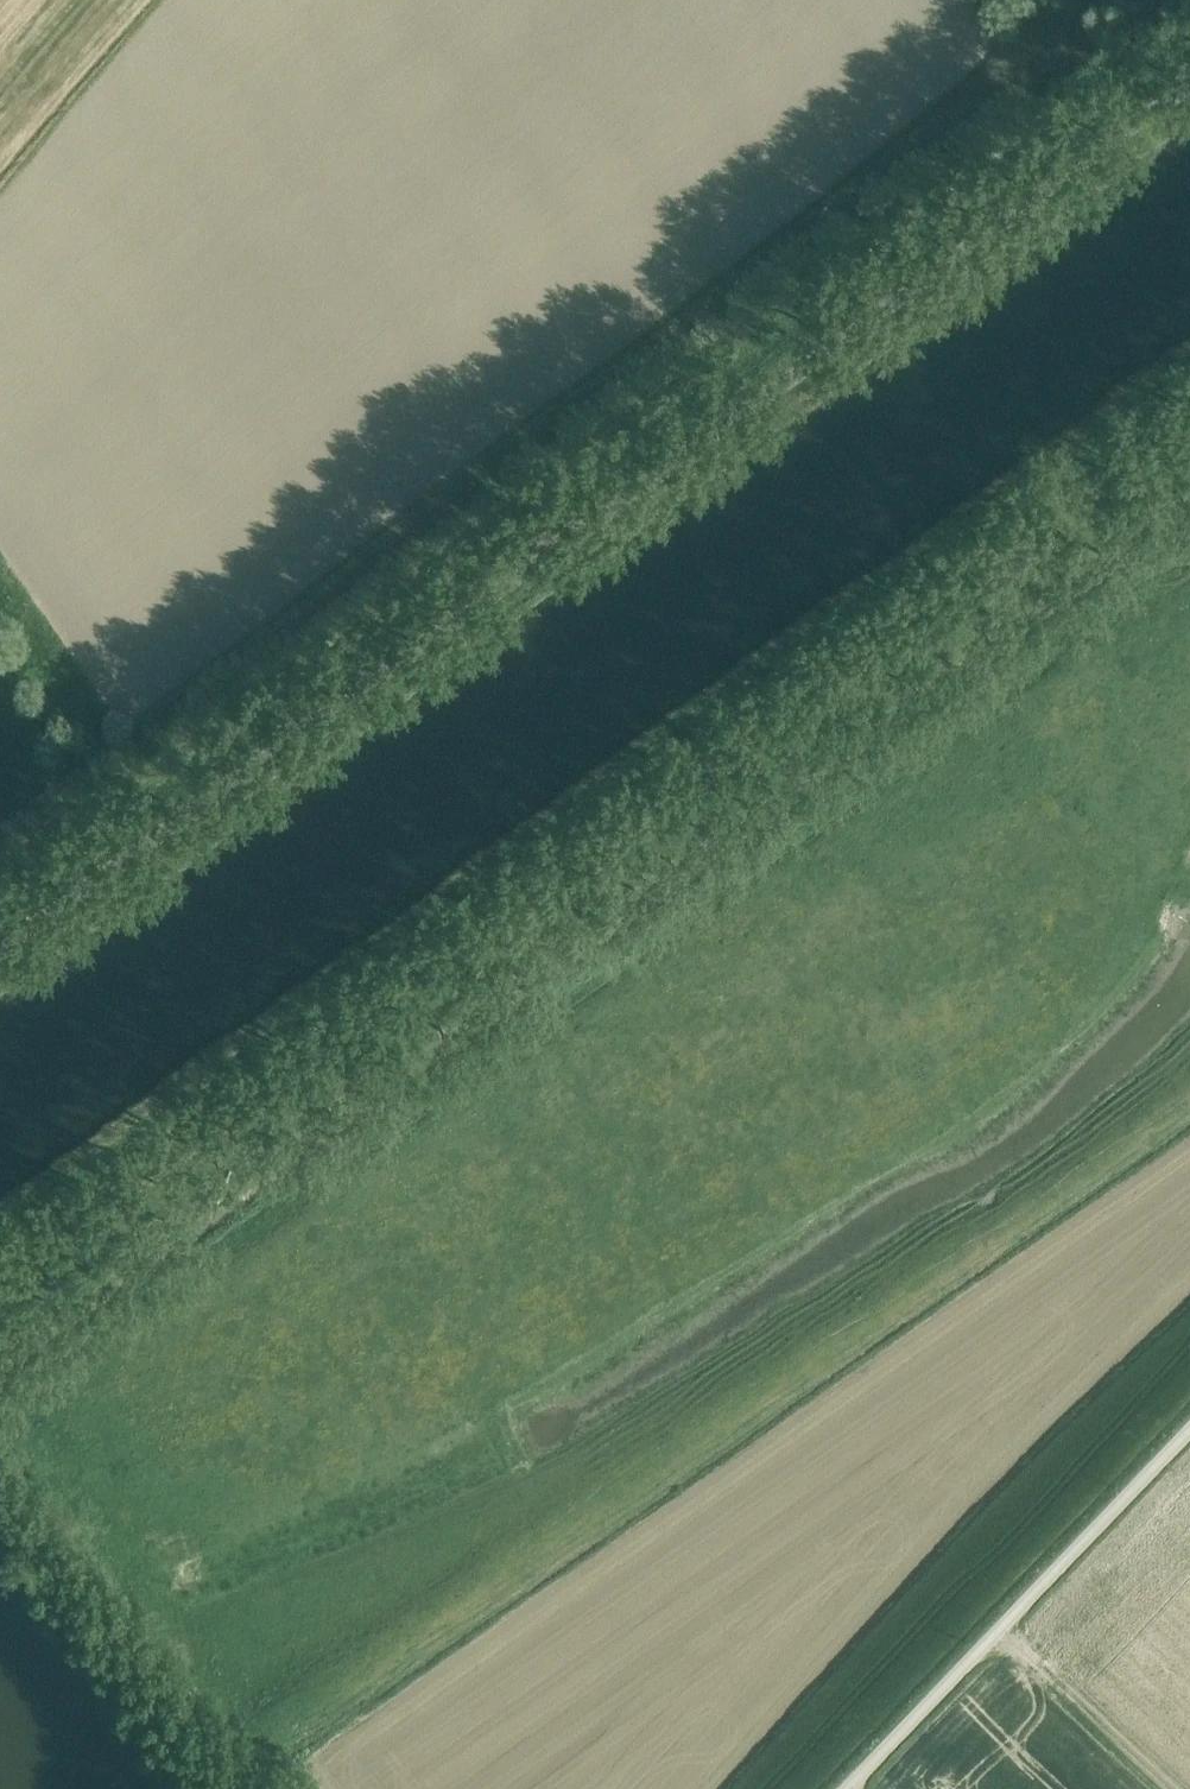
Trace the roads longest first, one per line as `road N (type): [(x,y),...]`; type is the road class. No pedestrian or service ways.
road 1 (unclassified): [(1189,82),(0,950)]
road 2 (unclassified): [(847,1788),(1189,1431)]

